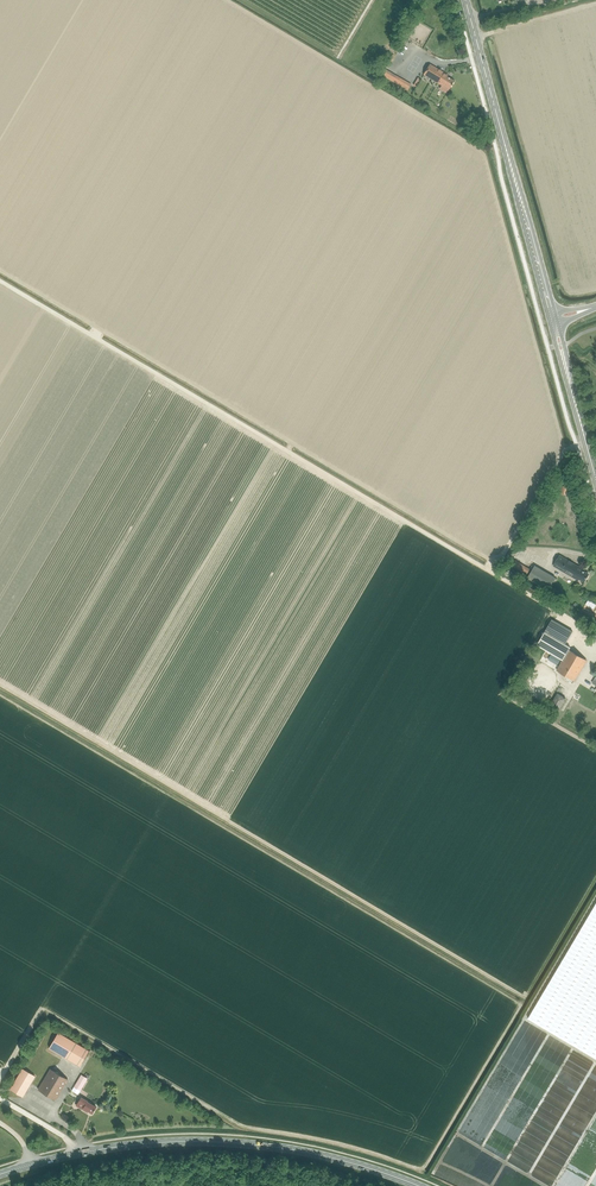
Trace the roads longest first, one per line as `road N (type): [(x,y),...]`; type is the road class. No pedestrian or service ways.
road 1 (primary): [(0,1174),(101,1149),(209,1142),(314,1154),(419,1185)]
road 2 (secondary): [(504,142),(549,320)]
road 3 (secondary): [(555,313),(504,142)]
road 4 (secondary): [(504,142),(465,0)]
road 5 (secondary): [(549,320),(584,436)]

